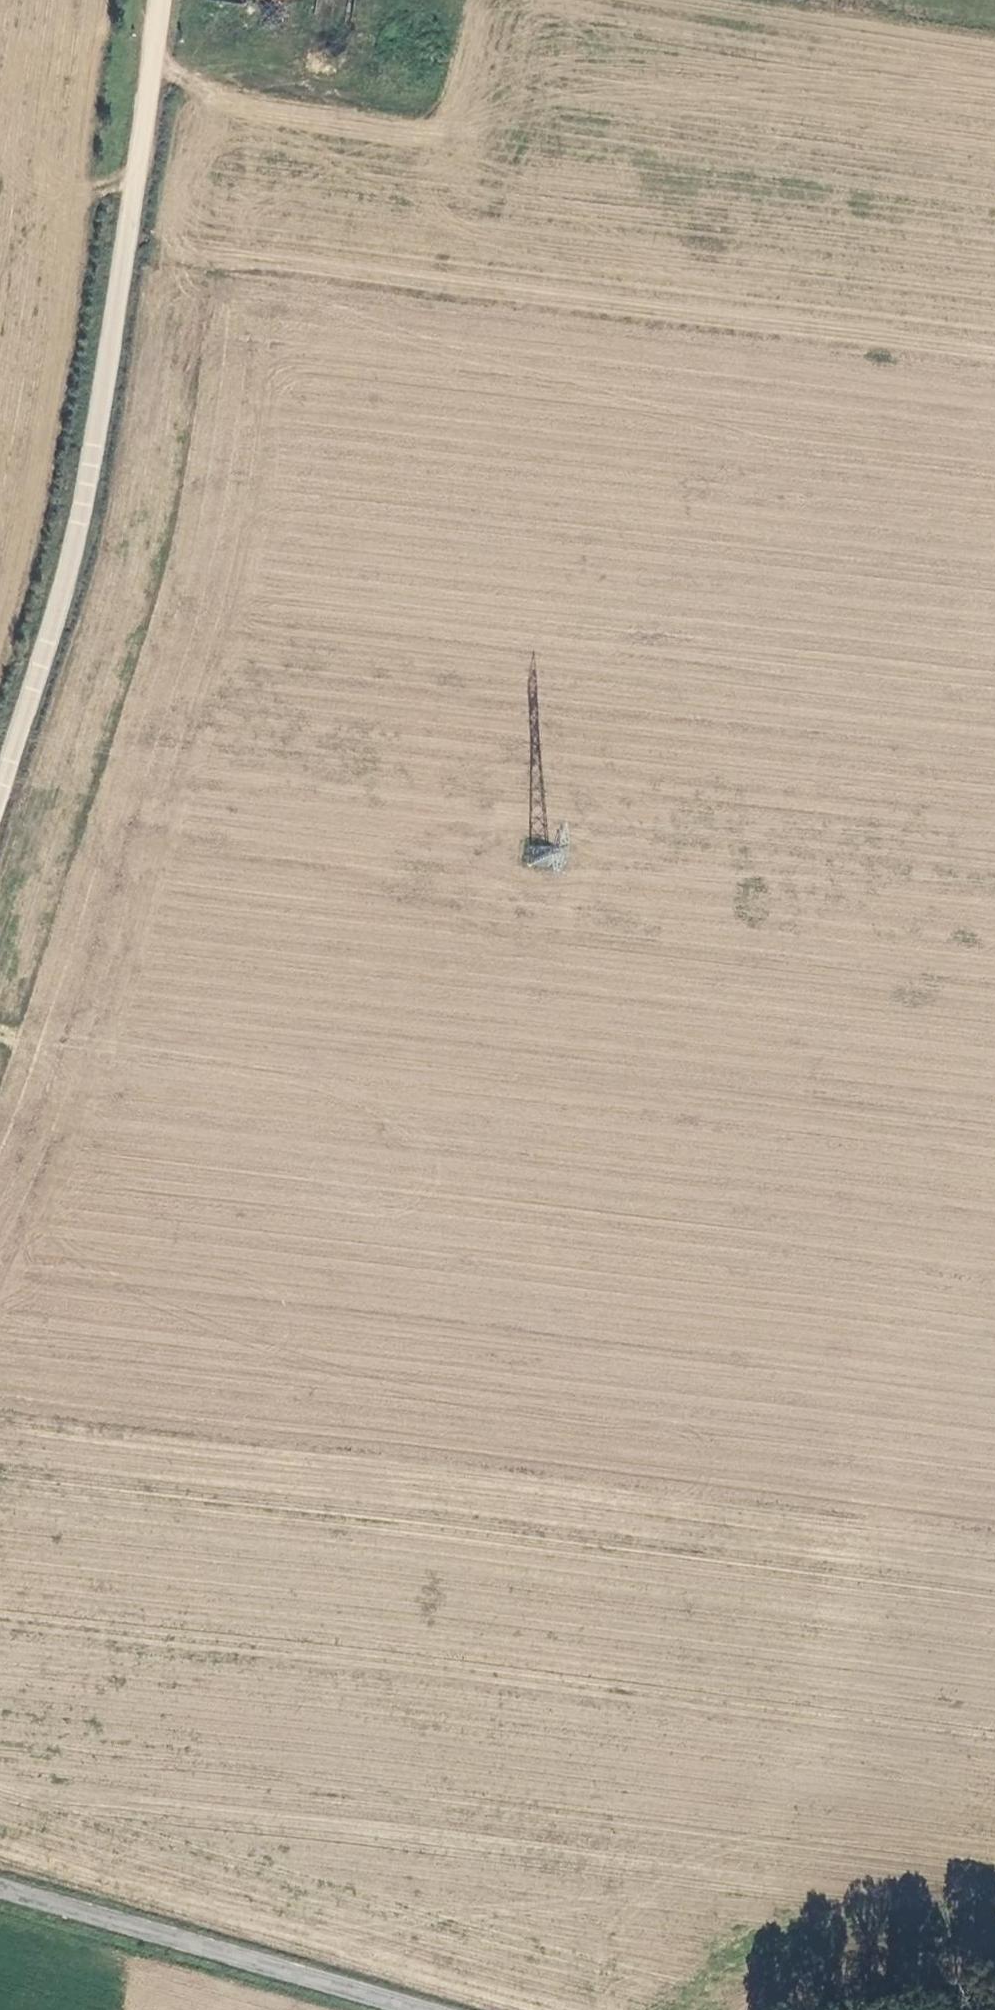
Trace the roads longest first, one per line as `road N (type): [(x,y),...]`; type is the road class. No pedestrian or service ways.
road 1 (unclassified): [(163,0),(99,445),(67,587),(0,786)]
road 2 (tertiary): [(420,2009),(0,1886)]

